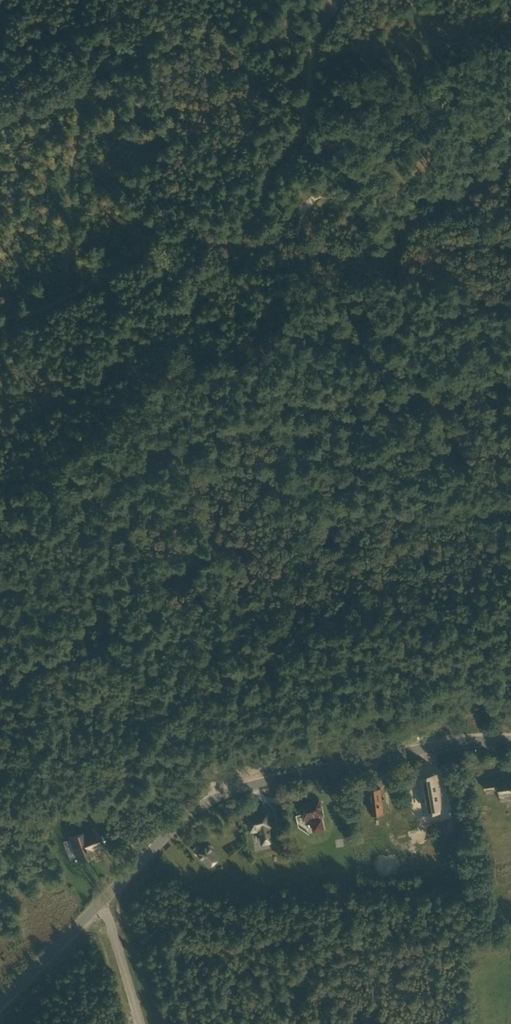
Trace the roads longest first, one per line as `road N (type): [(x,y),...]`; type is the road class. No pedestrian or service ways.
road 1 (tertiary): [(104,899),(206,800),(433,747),(510,739)]
road 2 (tertiary): [(0,1001),(104,899)]
road 3 (unclassified): [(104,899),(141,1023)]

